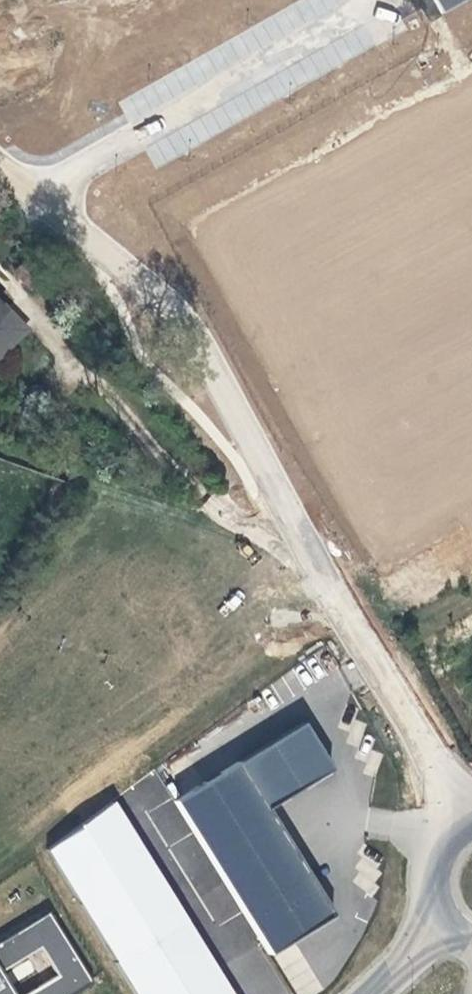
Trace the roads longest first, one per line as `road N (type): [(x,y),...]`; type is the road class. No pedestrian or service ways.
road 1 (unclassified): [(465,813),(309,555),(200,337),(139,273),(36,193)]
road 2 (track): [(0,865),(348,616)]
road 3 (unclassified): [(36,193),(388,0)]
road 4 (secondary): [(465,813),(431,847),(423,869),(423,893),(443,936)]

